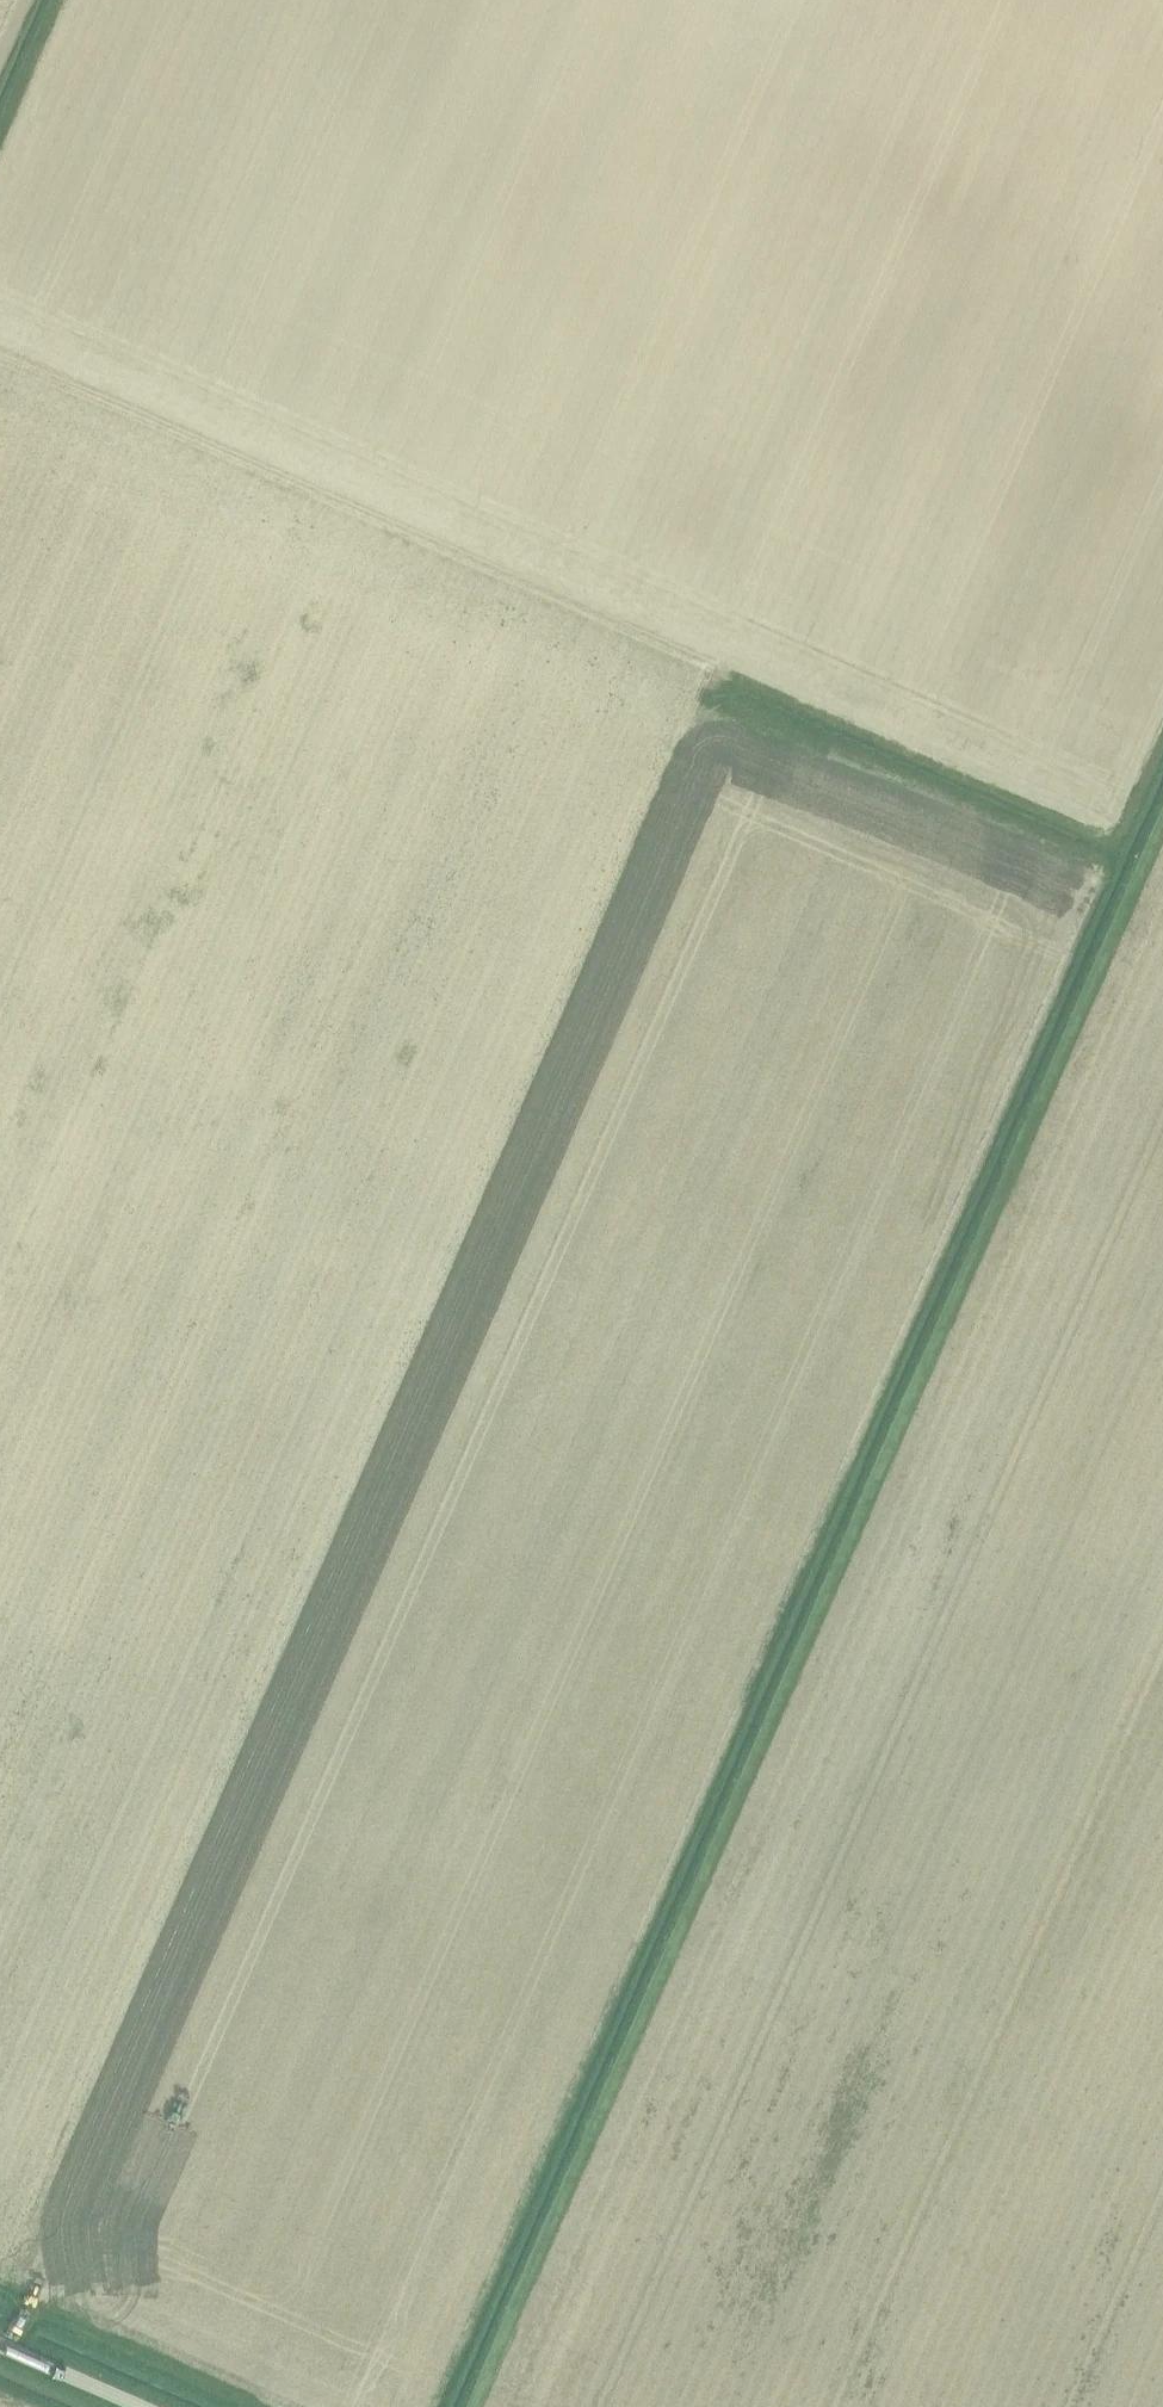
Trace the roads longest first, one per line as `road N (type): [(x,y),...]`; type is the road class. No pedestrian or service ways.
road 1 (unclassified): [(172,2406),(0,2330)]

